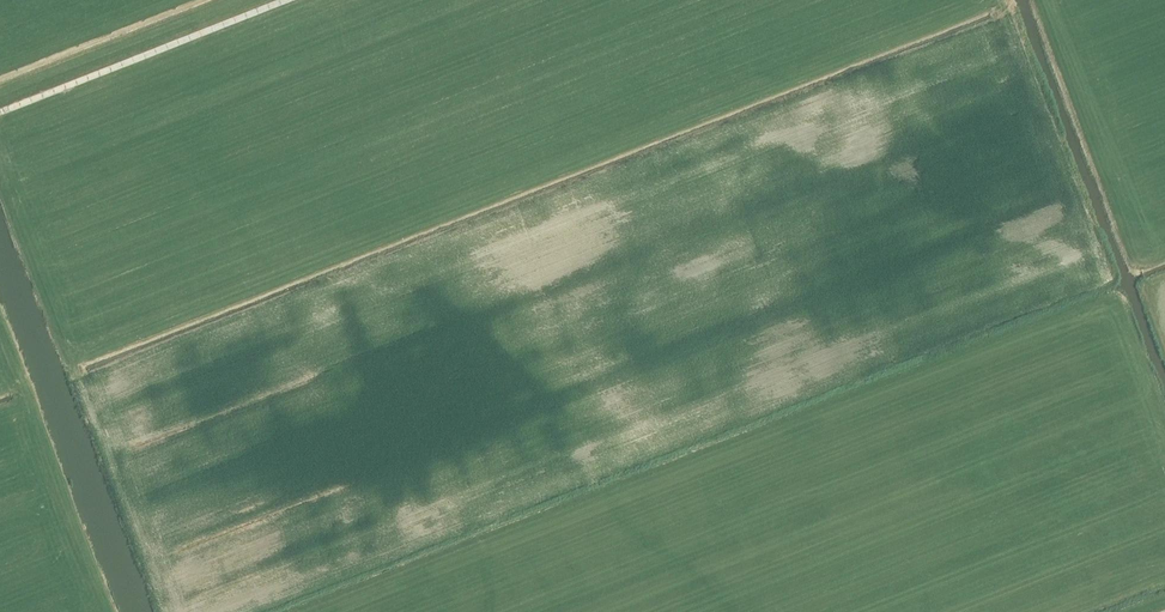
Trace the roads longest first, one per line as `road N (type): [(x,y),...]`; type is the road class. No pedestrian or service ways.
road 1 (track): [(0,111),(284,0)]

